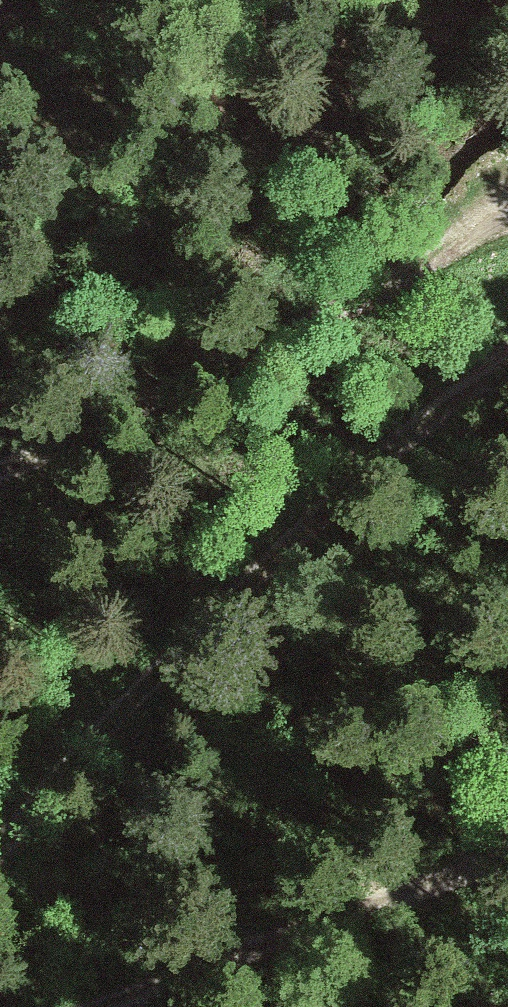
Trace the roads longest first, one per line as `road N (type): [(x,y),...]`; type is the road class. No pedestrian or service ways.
road 1 (track): [(507,371),(430,408),(0,833)]
road 2 (track): [(0,468),(189,383),(416,260),(487,176),(507,174)]
road 3 (track): [(507,839),(84,1006)]

